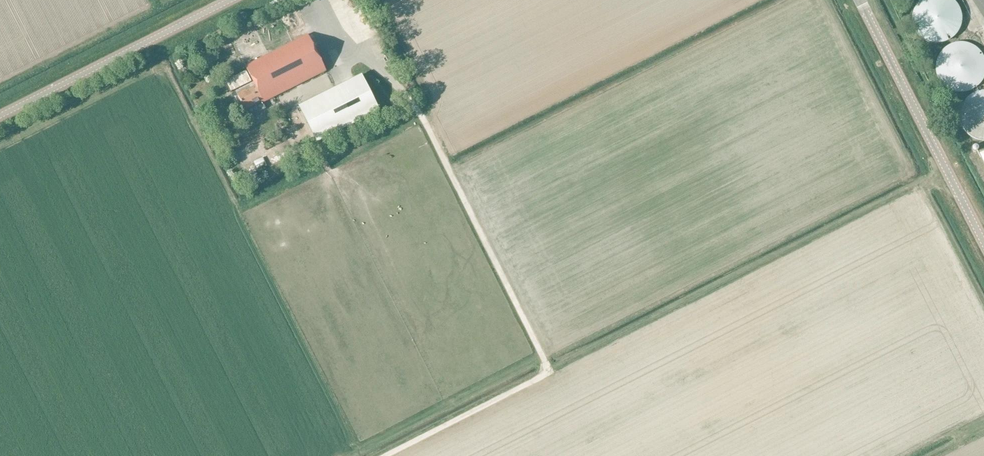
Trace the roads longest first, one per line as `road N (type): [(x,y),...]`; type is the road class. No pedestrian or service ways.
road 1 (tertiary): [(983,243),(859,0)]
road 2 (unclassified): [(0,115),(229,0)]

